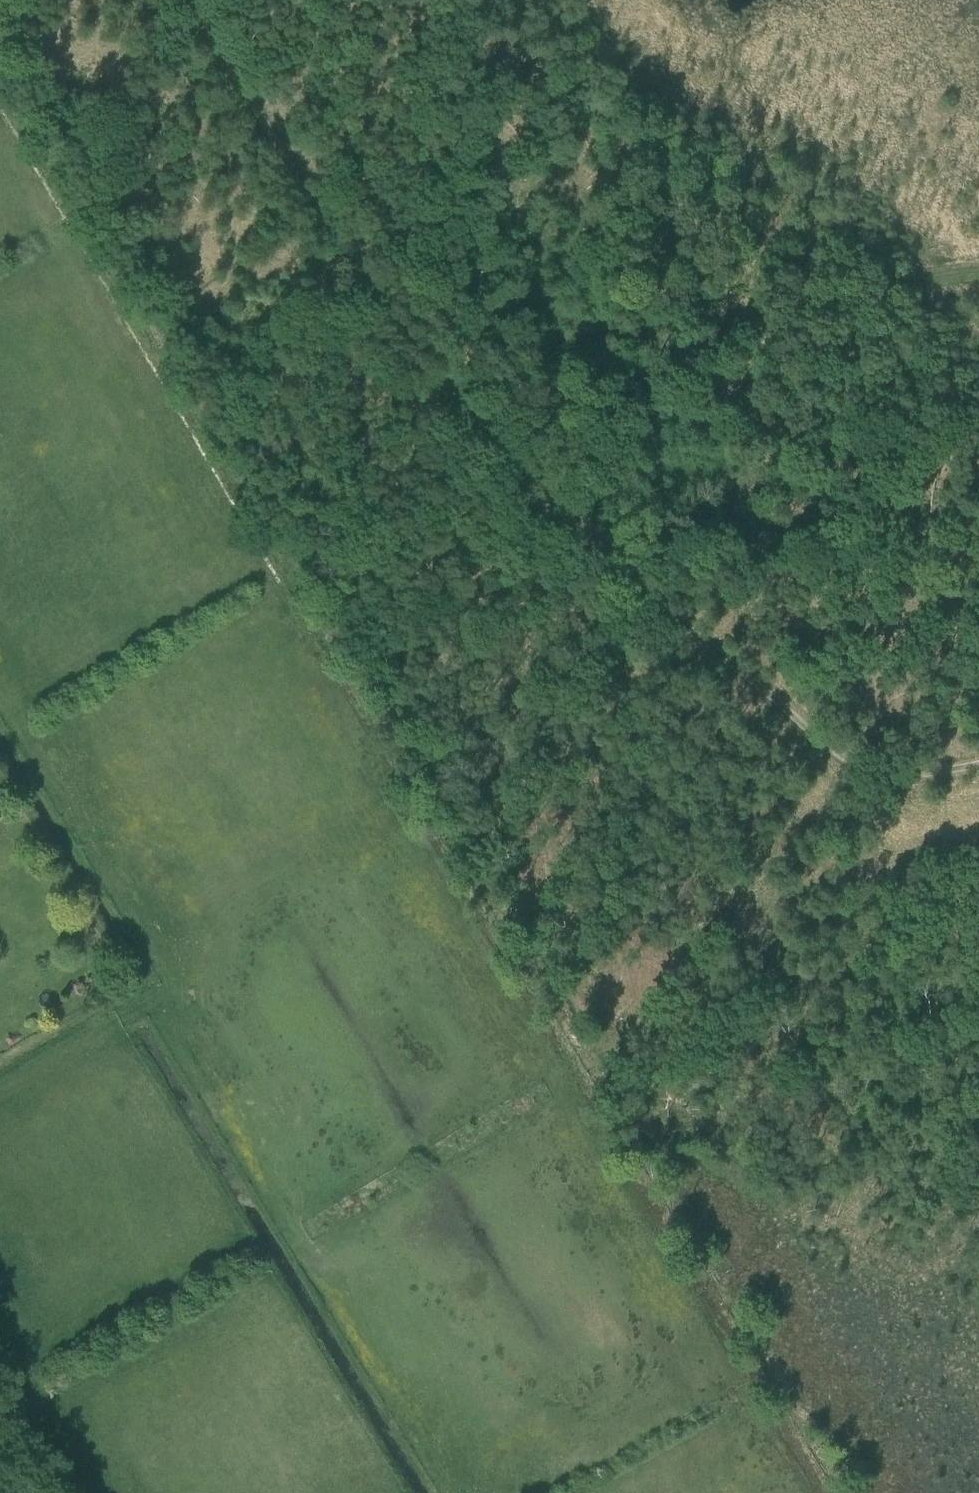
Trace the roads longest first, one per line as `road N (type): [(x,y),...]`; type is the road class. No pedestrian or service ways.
road 1 (track): [(978,760),(885,774),(848,764),(602,544),(376,314),(198,0)]
road 2 (track): [(462,399),(547,337),(588,325),(759,312),(978,269)]

